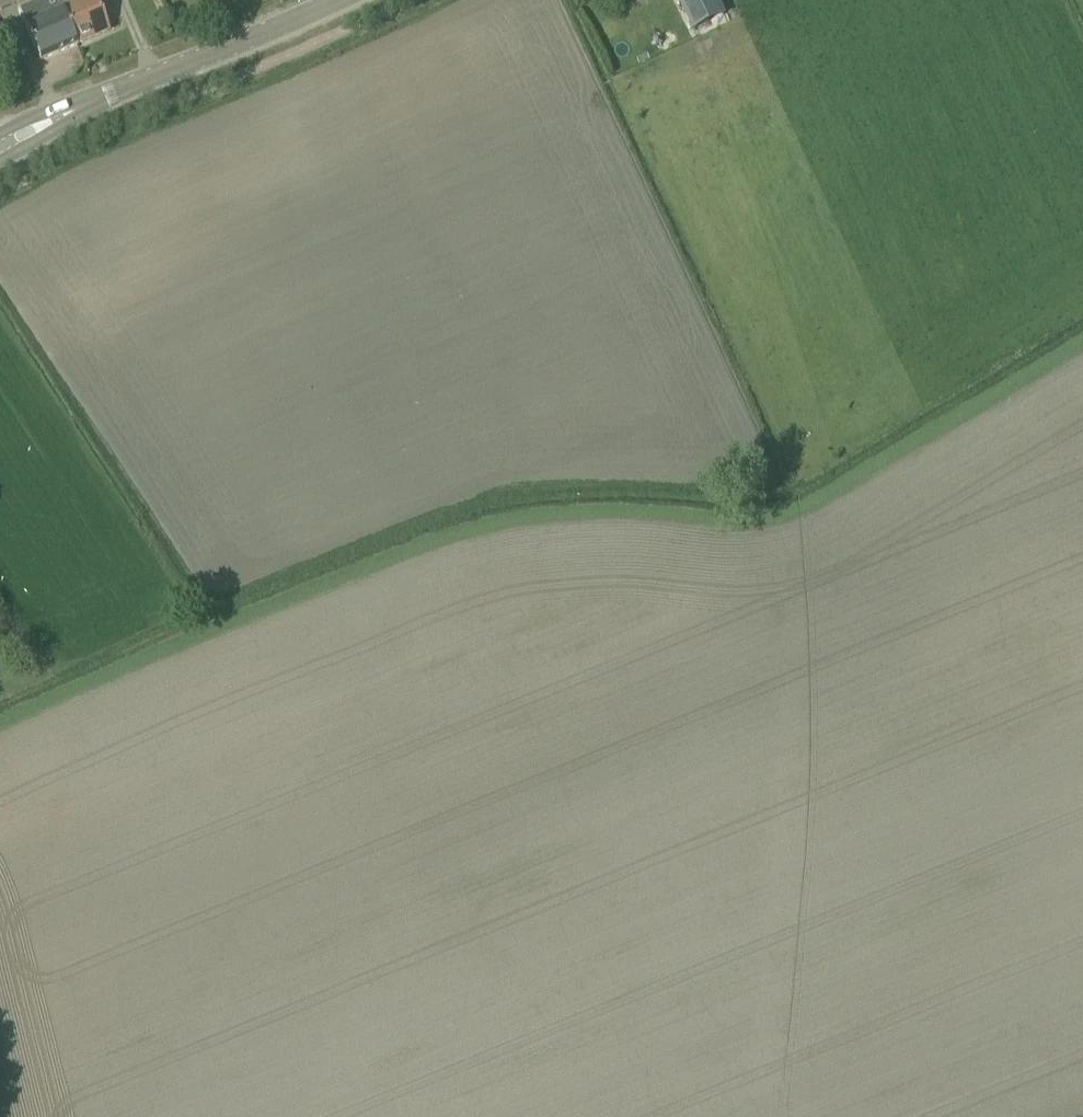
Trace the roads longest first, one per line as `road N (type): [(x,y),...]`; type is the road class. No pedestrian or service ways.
road 1 (tertiary): [(0,147),(337,0)]

